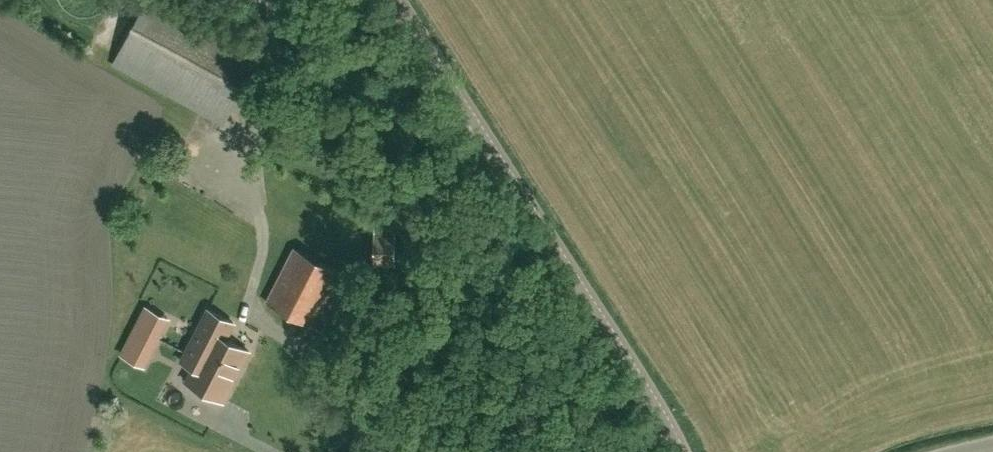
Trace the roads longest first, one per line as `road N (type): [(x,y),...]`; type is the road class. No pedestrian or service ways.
road 1 (tertiary): [(672,451),(393,0)]

